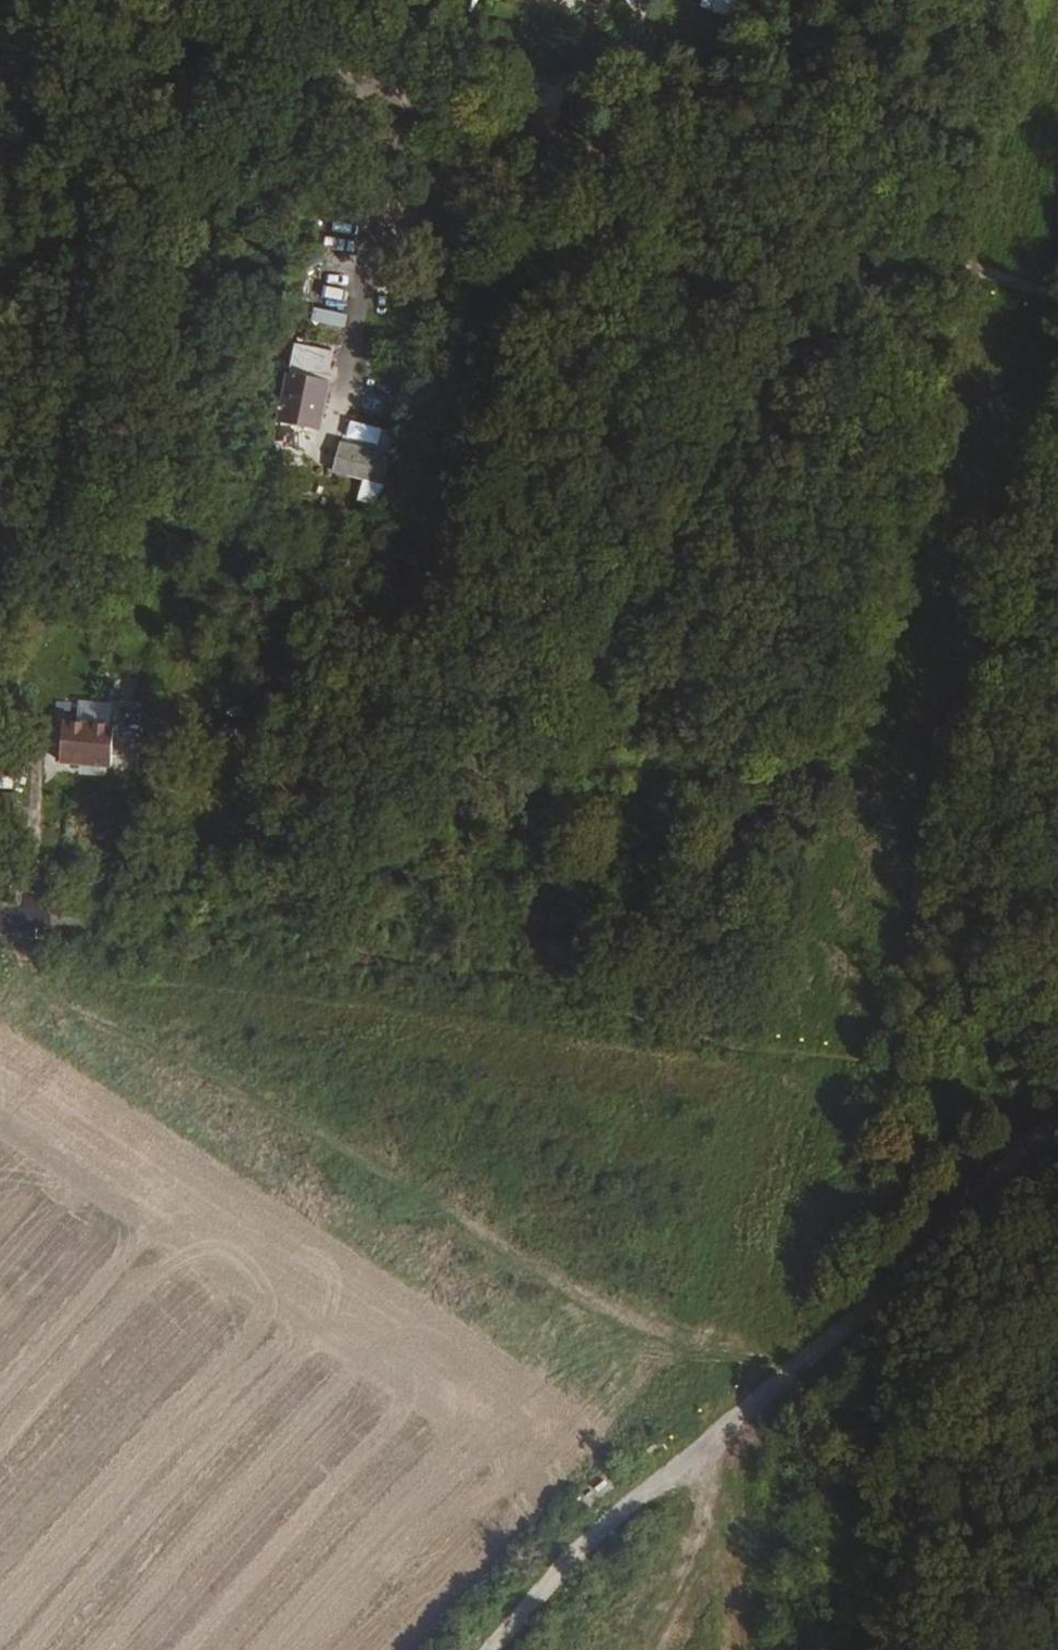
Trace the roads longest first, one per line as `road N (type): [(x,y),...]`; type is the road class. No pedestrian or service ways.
road 1 (unclassified): [(0,920),(266,938),(531,982),(783,1060),(917,1071),(999,1099),(1039,1141),(874,1310),(601,1529),(492,1649)]
road 2 (residential): [(110,0),(409,106),(1057,301)]

